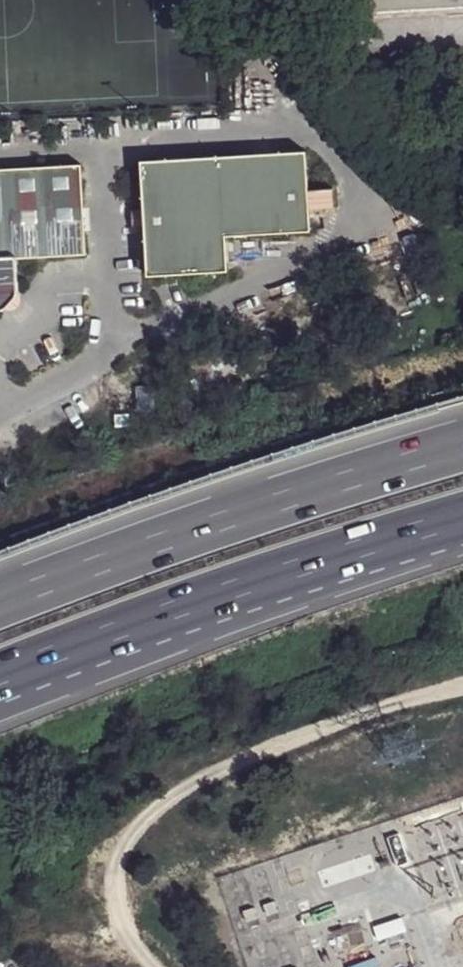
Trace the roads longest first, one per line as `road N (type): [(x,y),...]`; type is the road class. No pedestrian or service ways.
road 1 (motorway): [(0,679),(172,615),(462,522)]
road 2 (motorway): [(462,450),(0,604)]

